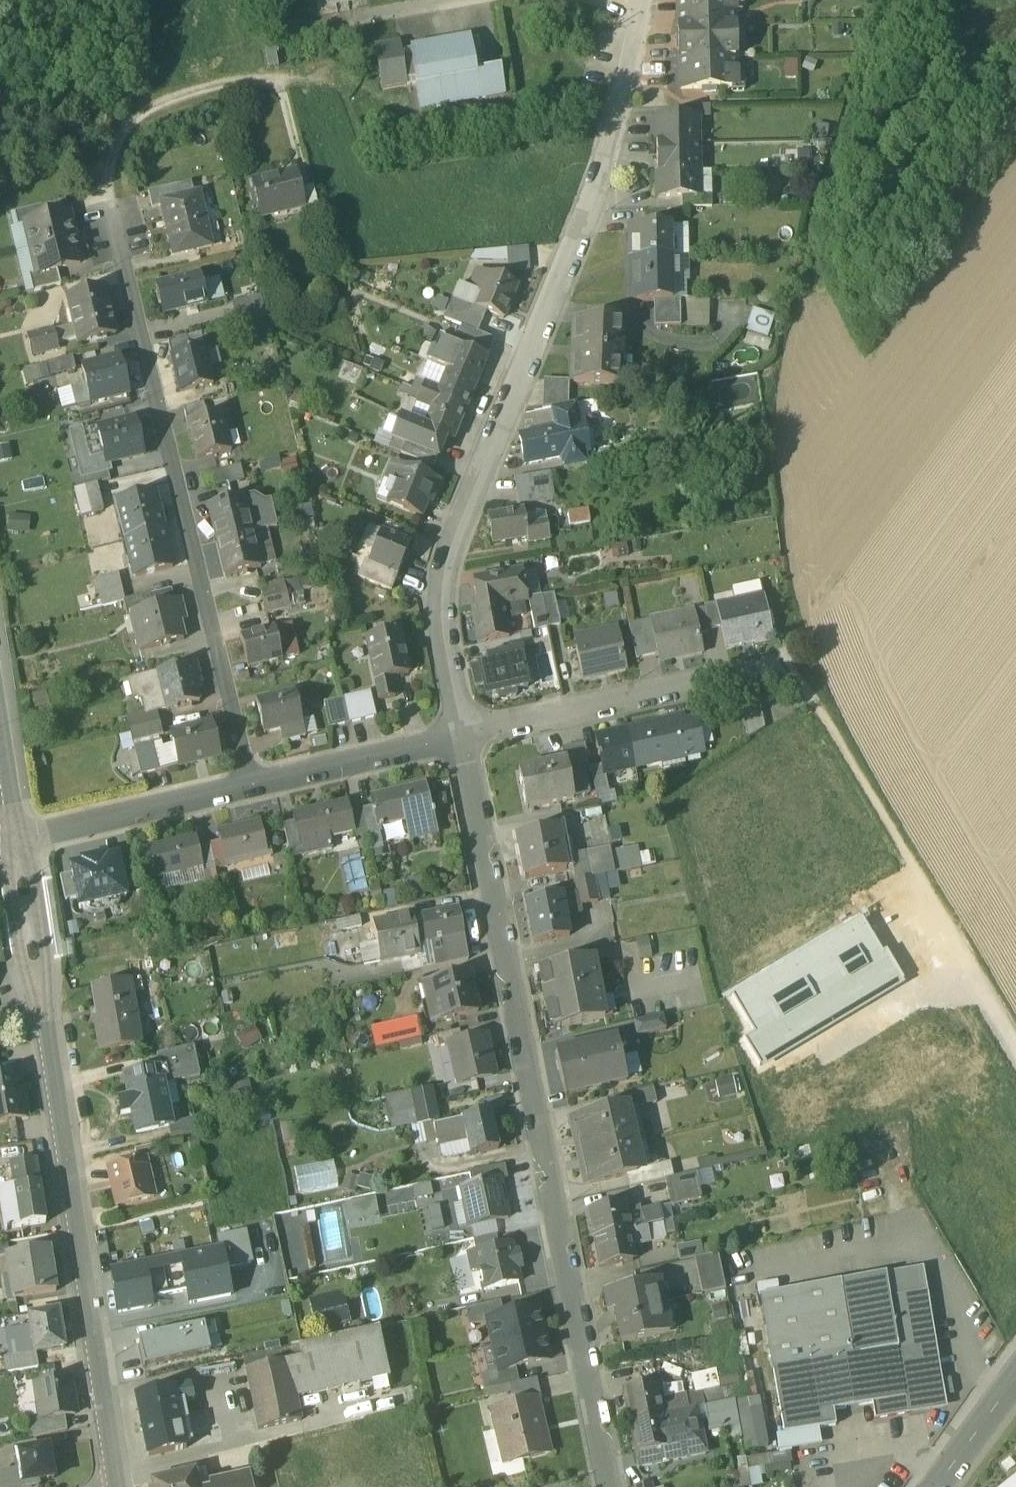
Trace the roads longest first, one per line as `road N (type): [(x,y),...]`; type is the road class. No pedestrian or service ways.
road 1 (residential): [(249,786),(107,184),(121,132),(159,102),(248,80),(280,83)]
road 2 (residential): [(464,735),(435,583),(602,173),(643,0)]
road 3 (residential): [(612,1486),(464,735)]
road 4 (tertiary): [(115,1486),(19,839)]
road 5 (track): [(781,677),(808,693),(1015,1044)]
road 6 (residential): [(464,735),(781,677)]
road 7 (residential): [(19,839),(249,786)]
road 8 (residential): [(249,786),(464,735)]
road 9 (tertiary): [(938,1486),(1015,1381)]

